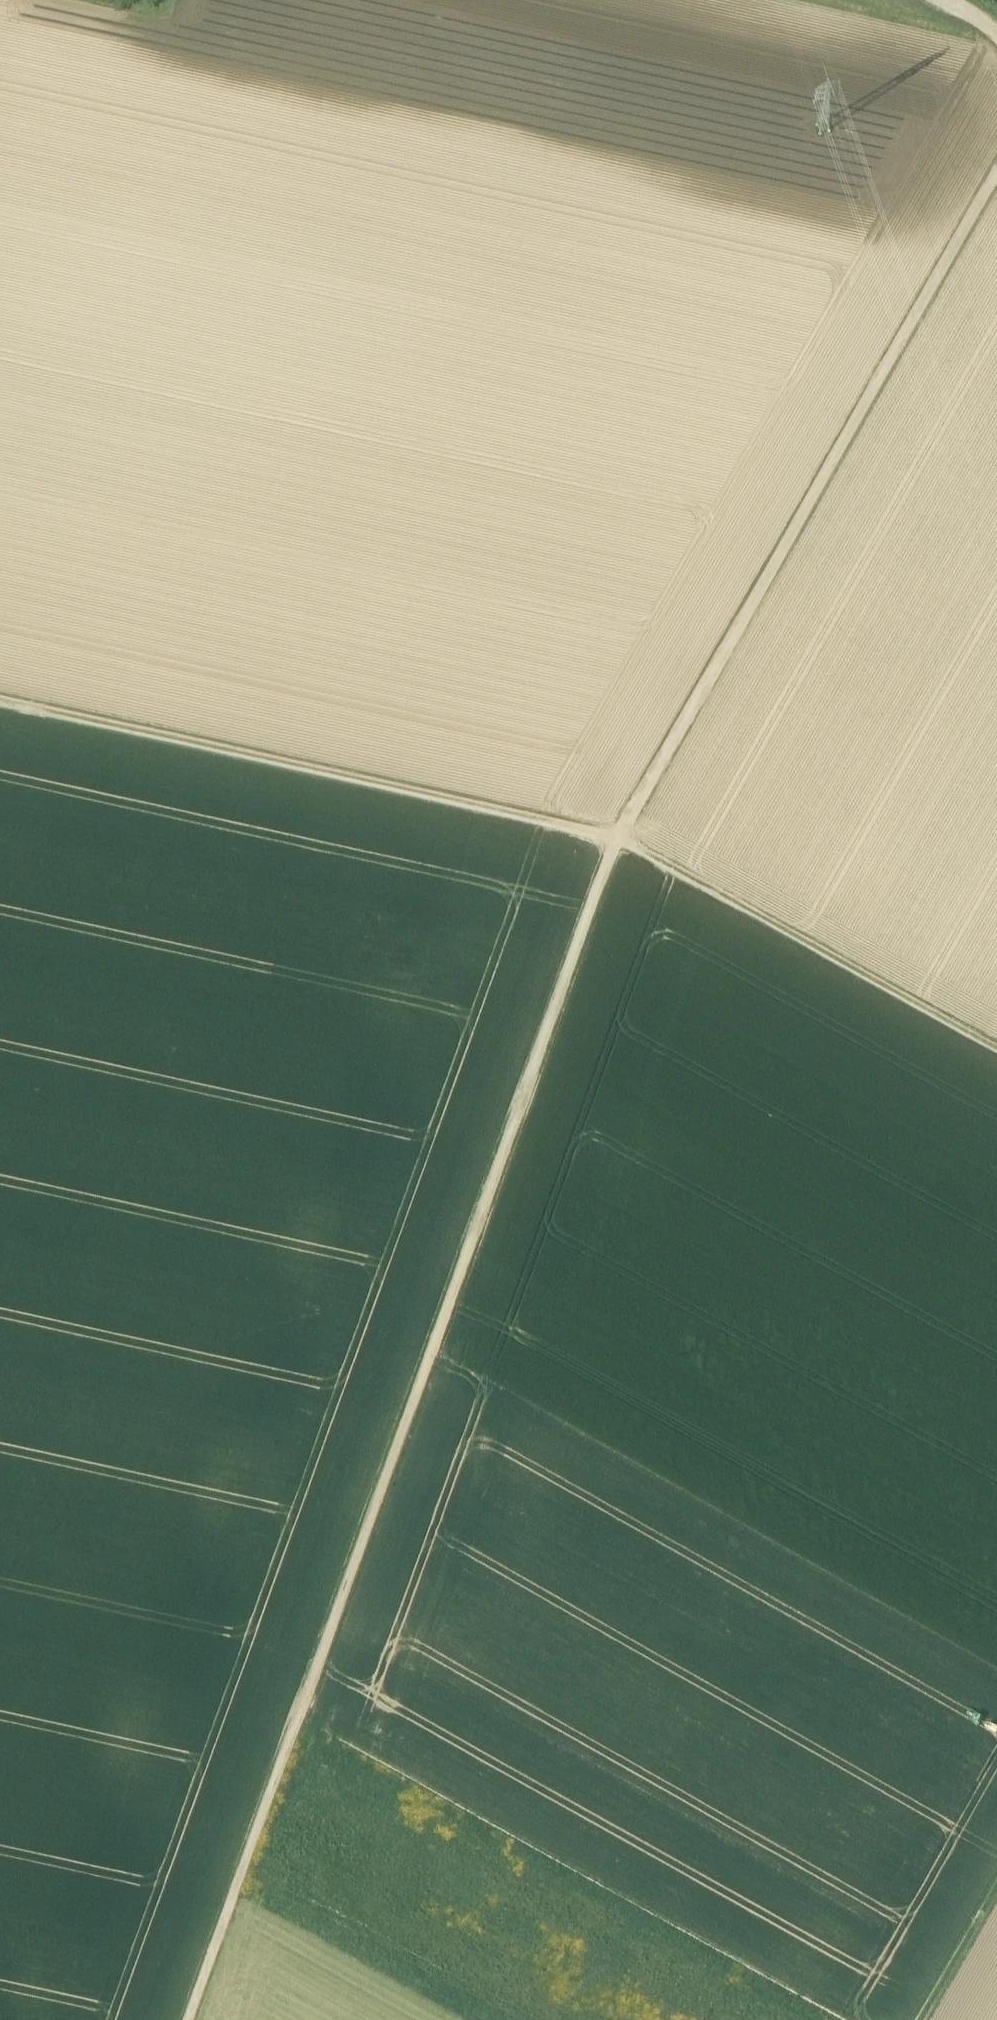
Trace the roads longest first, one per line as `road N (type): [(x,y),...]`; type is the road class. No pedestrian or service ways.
road 1 (track): [(191,2019),(616,839)]
road 2 (track): [(616,839),(996,170)]
road 3 (track): [(616,839),(0,702)]
road 4 (track): [(616,839),(996,1052)]
road 5 (track): [(923,2019),(996,1888)]

